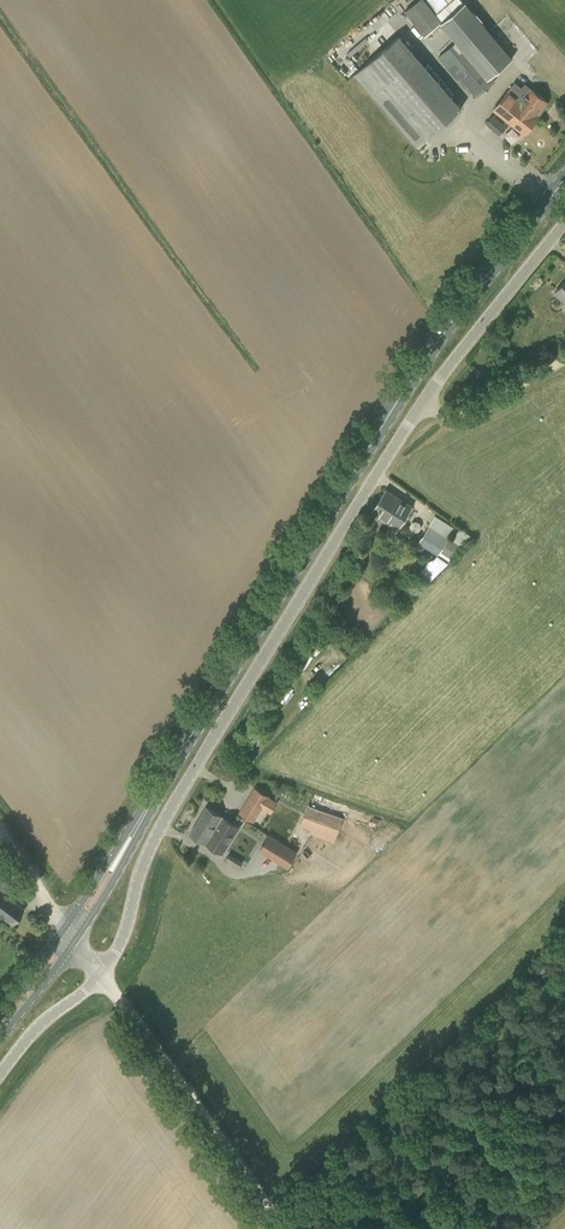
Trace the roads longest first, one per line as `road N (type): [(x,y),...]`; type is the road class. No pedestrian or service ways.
road 1 (primary): [(164,781),(420,356),(564,175)]
road 2 (unclassified): [(423,402),(162,826),(126,929),(101,974)]
road 3 (track): [(101,974),(276,1216)]
road 4 (unclassified): [(423,402),(564,221)]
road 5 (primary): [(76,937),(164,781)]
road 6 (primary): [(164,781),(66,926)]
road 7 (track): [(423,402),(465,416),(564,361)]
road 8 (unclassified): [(0,1078),(38,1028),(101,974)]
road 9 (primary): [(0,1038),(76,937)]

